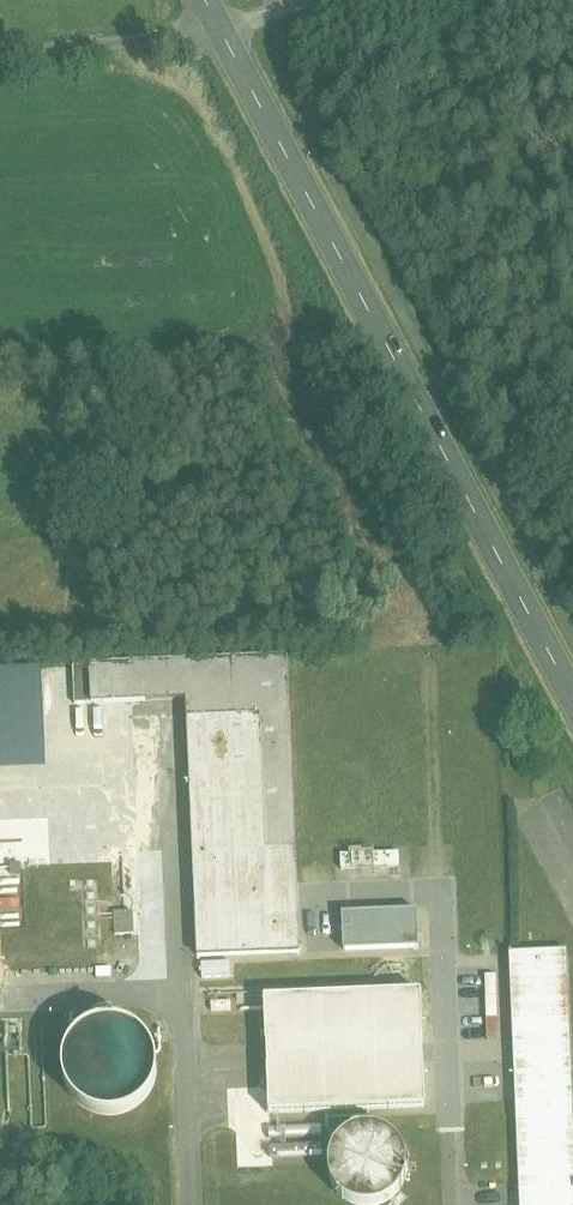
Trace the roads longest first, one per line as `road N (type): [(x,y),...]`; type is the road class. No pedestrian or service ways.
road 1 (tertiary): [(205,0),(572,691)]
road 2 (track): [(222,35),(0,57)]

